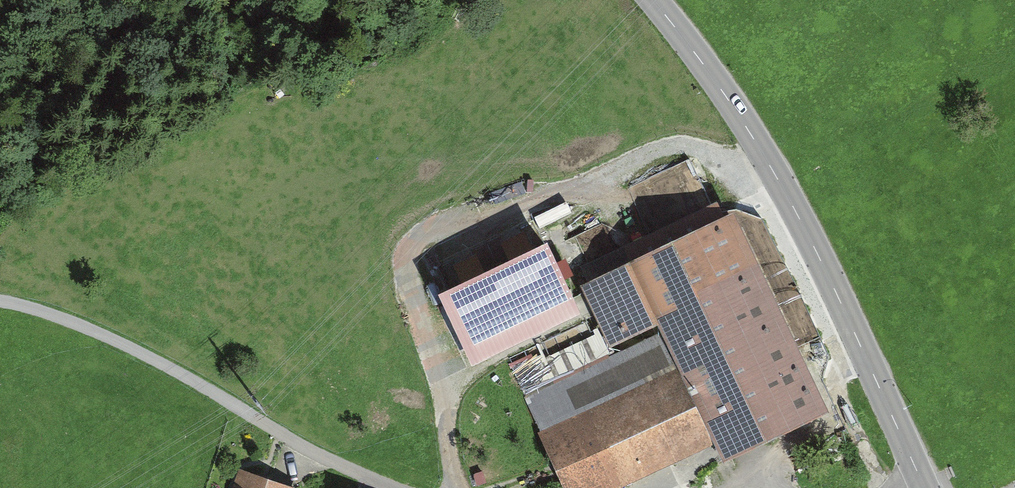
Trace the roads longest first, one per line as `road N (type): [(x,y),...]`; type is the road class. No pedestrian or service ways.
road 1 (track): [(763,155),(742,164),(698,152),(670,154),(608,181),(473,210),(407,253),(444,402),(456,487)]
road 2 (tertiary): [(655,0),(727,98),(803,225),(925,487)]
road 3 (unclassified): [(0,301),(151,358),(387,487)]
road 4 (track): [(578,307),(437,372)]

